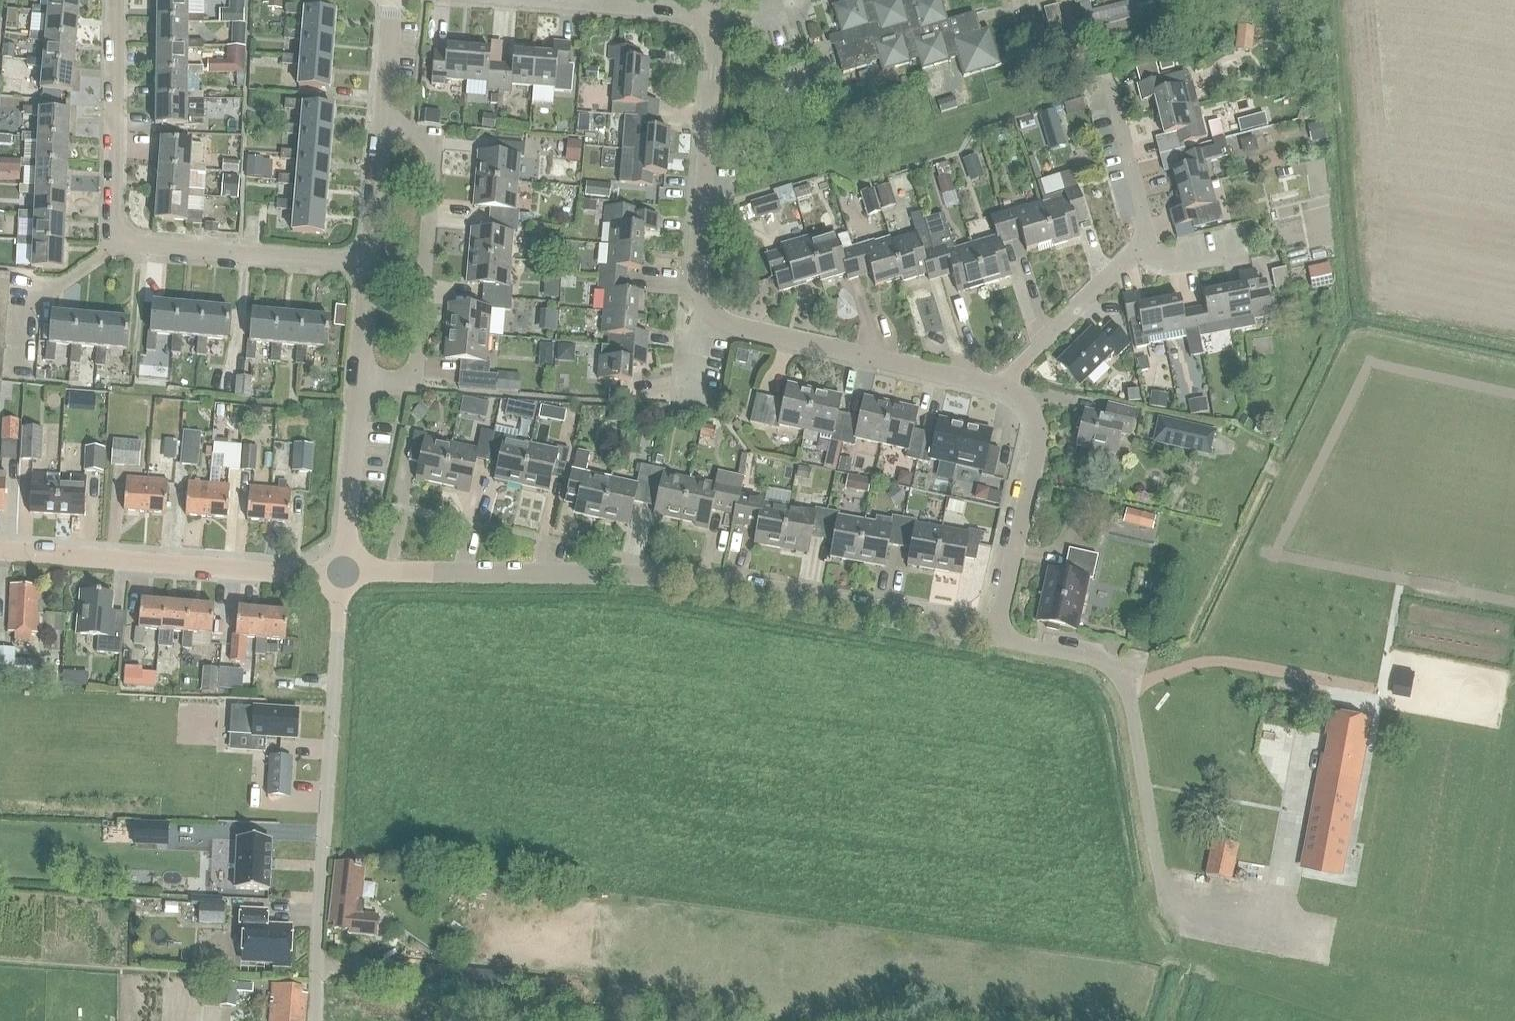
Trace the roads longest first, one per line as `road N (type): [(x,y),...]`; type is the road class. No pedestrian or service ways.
road 1 (residential): [(994,640),(691,580),(342,571)]
road 2 (residential): [(999,387),(712,317),(696,278),(717,16)]
road 3 (residential): [(364,264),(121,240),(113,227),(111,0)]
road 4 (residential): [(312,1020),(342,571)]
road 5 (residential): [(1183,924),(1158,875),(1123,680),(1092,658),(994,640)]
road 6 (residential): [(342,571),(0,550)]
road 7 (residential): [(360,386),(395,381),(416,359),(428,162),(417,145),(380,128)]
road 8 (residential): [(994,640),(1038,433),(1029,406),(999,387)]
road 9 (residential): [(1131,253),(1147,238),(1105,76)]
road 10 (residential): [(999,387),(1131,253)]
road 11 (residential): [(342,571),(360,386)]
road 12 (residential): [(717,16),(543,0)]
road 13 (residential): [(364,264),(380,128)]
road 14 (residential): [(380,128),(391,0)]
road 15 (residential): [(360,386),(364,264)]

